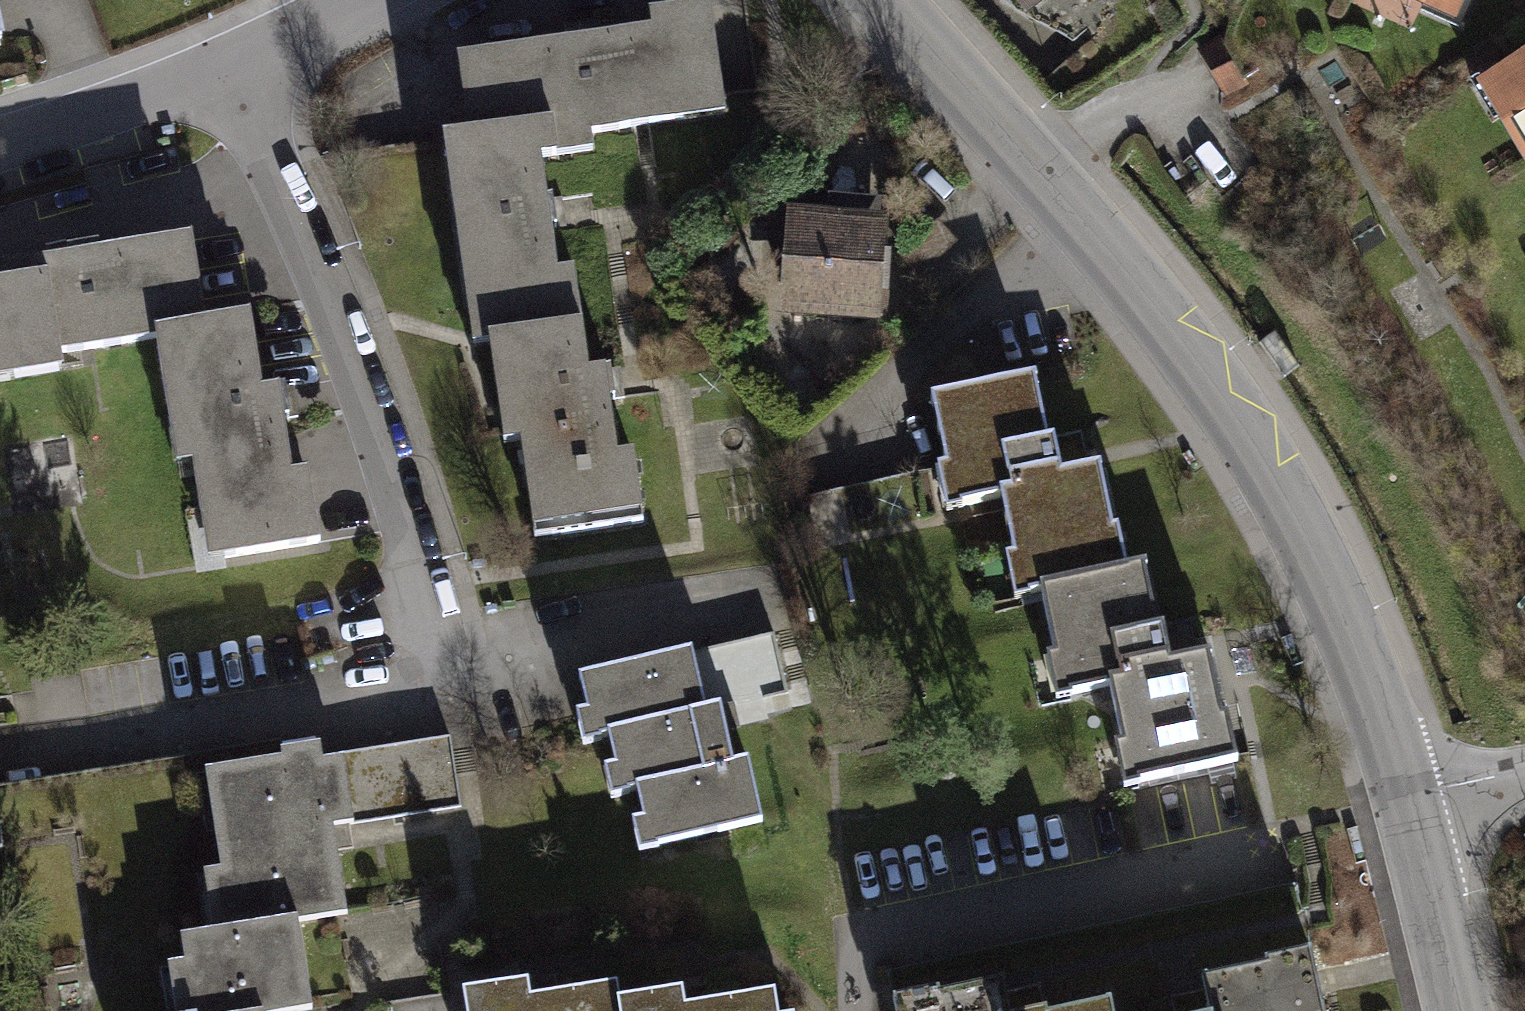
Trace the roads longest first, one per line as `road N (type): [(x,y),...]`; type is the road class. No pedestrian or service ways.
road 1 (tertiary): [(886,0),(1075,211),(1272,468),(1350,626),(1411,798)]
road 2 (residential): [(230,56),(357,355),(454,669)]
road 3 (residential): [(230,56),(0,145)]
road 4 (tertiary): [(1411,798),(1463,1010)]
road 5 (residential): [(352,0),(230,56)]

